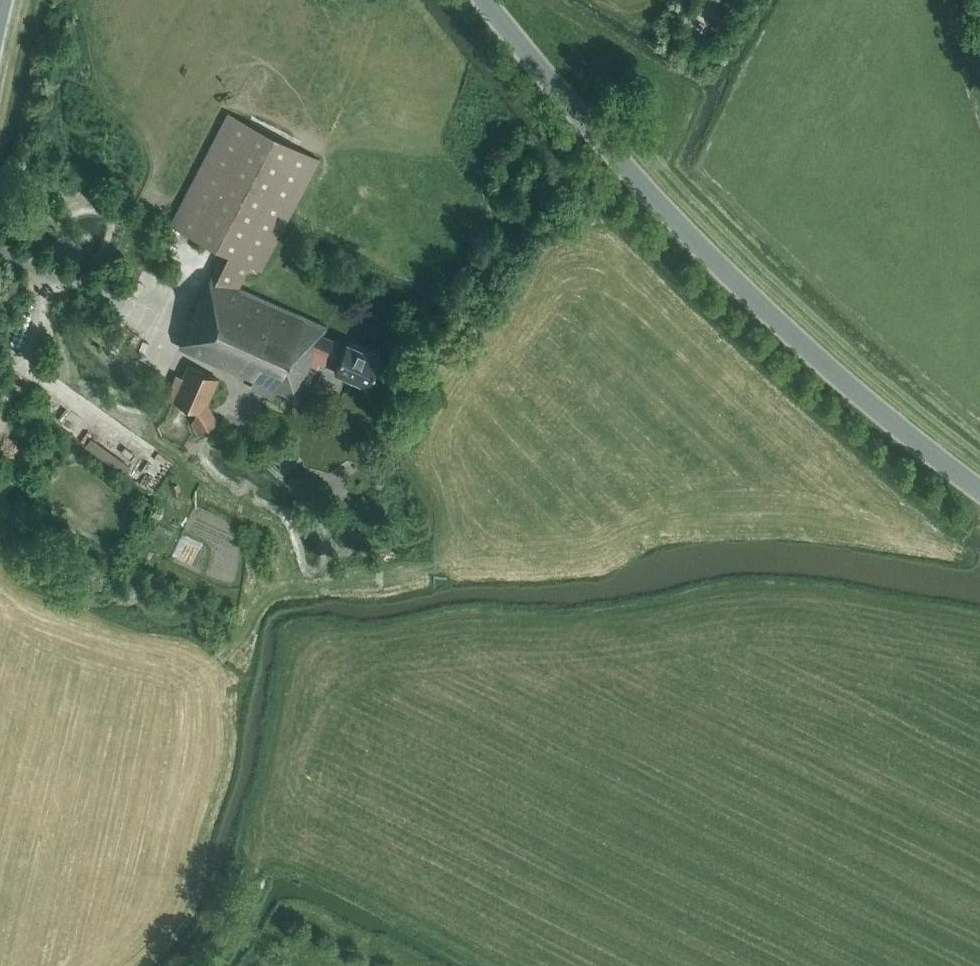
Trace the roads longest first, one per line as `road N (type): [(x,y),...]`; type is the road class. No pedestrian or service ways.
road 1 (tertiary): [(979,489),(728,274),(485,0)]

